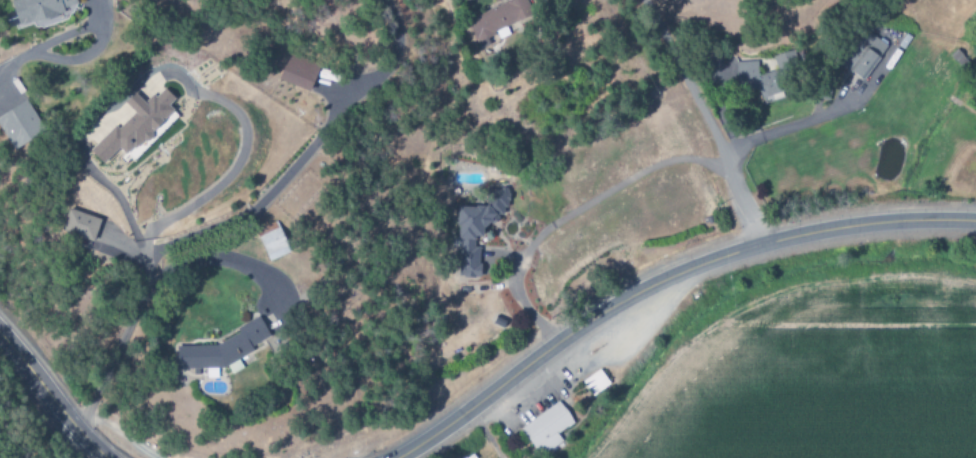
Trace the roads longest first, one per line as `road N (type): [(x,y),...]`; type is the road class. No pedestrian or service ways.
road 1 (tertiary): [(975,221),(837,227),(683,271),(612,305),(395,457)]
road 2 (residential): [(644,0),(713,130),(756,246)]
road 3 (tertiary): [(0,333),(104,457)]

